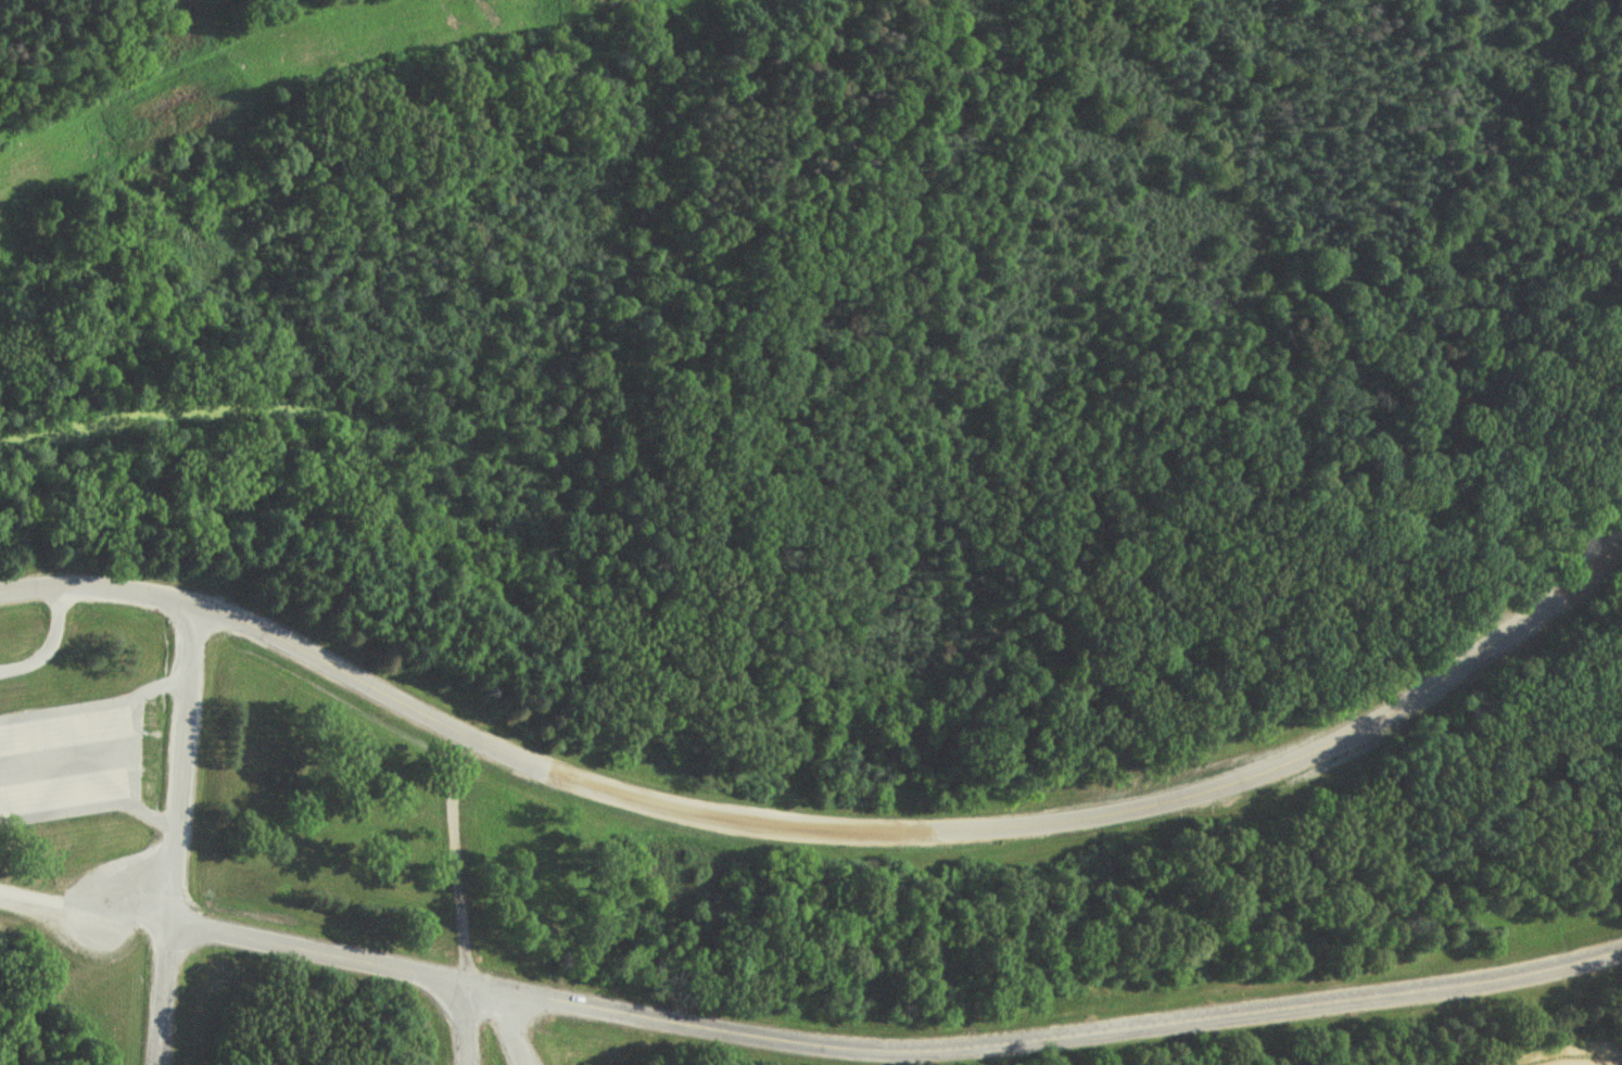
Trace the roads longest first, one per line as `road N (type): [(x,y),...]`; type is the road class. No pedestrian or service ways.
road 1 (residential): [(396,968),(663,1024),(850,1053),(928,1055),(1466,988),(1621,951)]
road 2 (residential): [(195,607),(165,968)]
road 3 (residential): [(170,897),(41,915),(0,906)]

